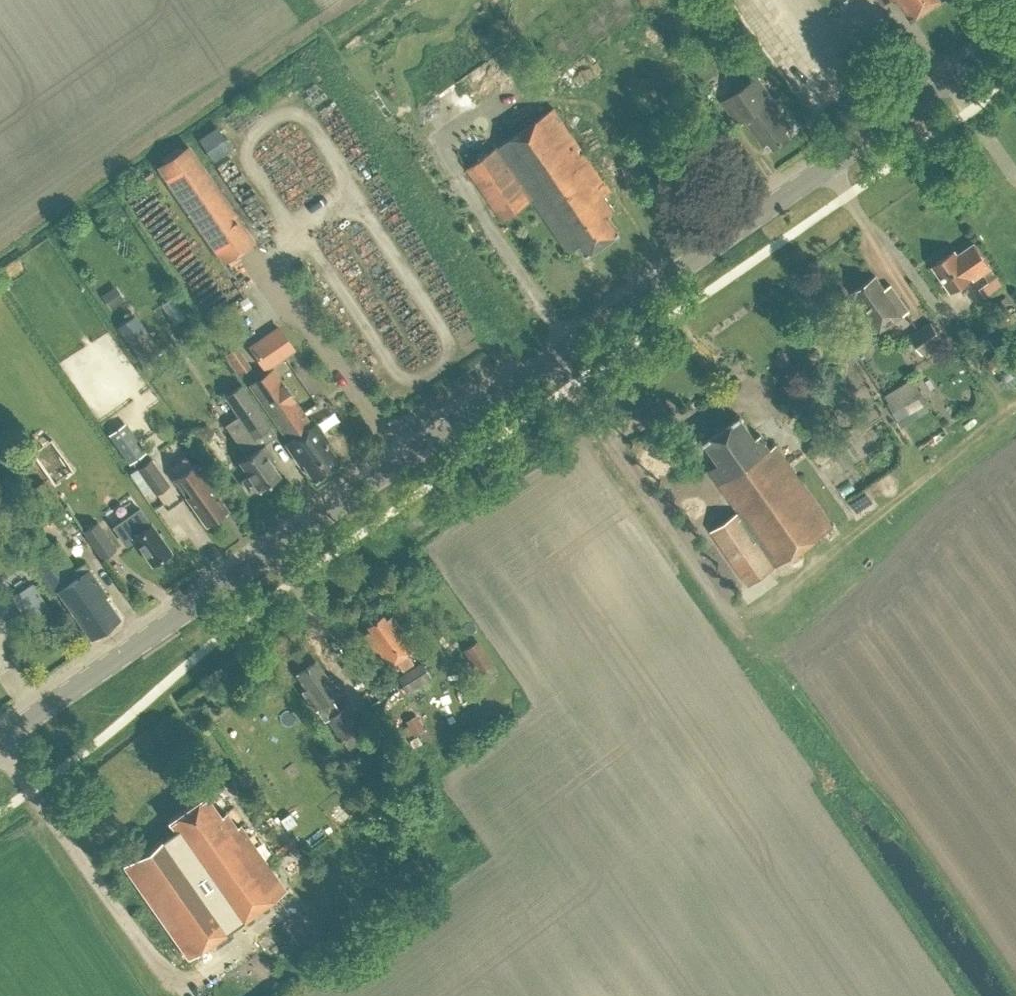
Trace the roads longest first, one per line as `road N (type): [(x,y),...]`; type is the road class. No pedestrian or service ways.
road 1 (tertiary): [(0,739),(1015,36)]

